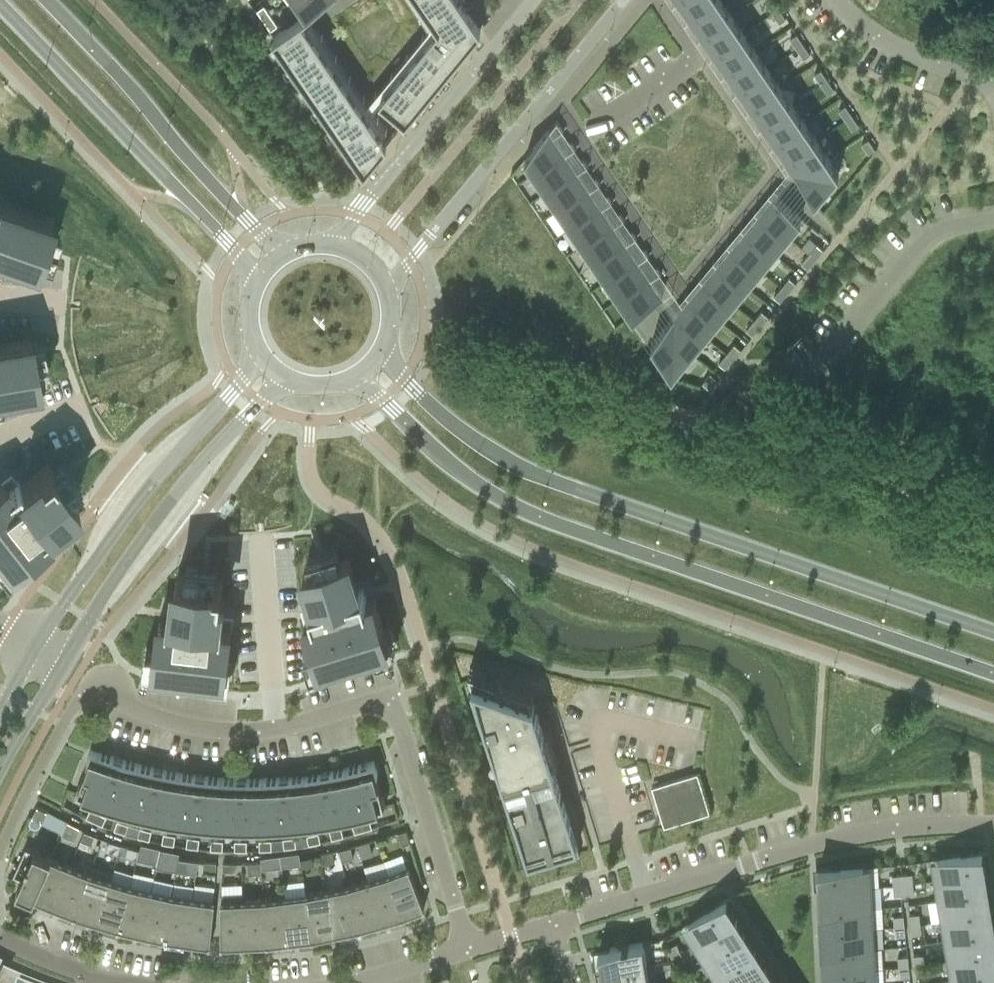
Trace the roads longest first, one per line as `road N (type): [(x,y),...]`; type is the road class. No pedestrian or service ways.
road 1 (residential): [(0,856),(83,689),(108,684),(123,706),(235,732),(279,729),(375,702),(397,718),(468,952)]
road 2 (secondary): [(353,382),(504,505),(993,678)]
road 3 (secondary): [(993,638),(516,470),(453,430),(380,358)]
road 4 (residential): [(993,828),(897,829),(810,848),(555,926)]
road 5 (residential): [(387,294),(625,0)]
road 6 (secondary): [(0,9),(256,284)]
road 7 (tertiary): [(256,354),(241,387),(167,466),(33,649)]
road 8 (tertiary): [(61,664),(159,514),(286,383)]
road 9 (secondary): [(280,258),(42,0)]
road 10 (residential): [(538,0),(329,247)]
road 11 (unclassified): [(833,0),(894,49),(993,87)]
road 12 (tertiary): [(0,774),(61,664)]

